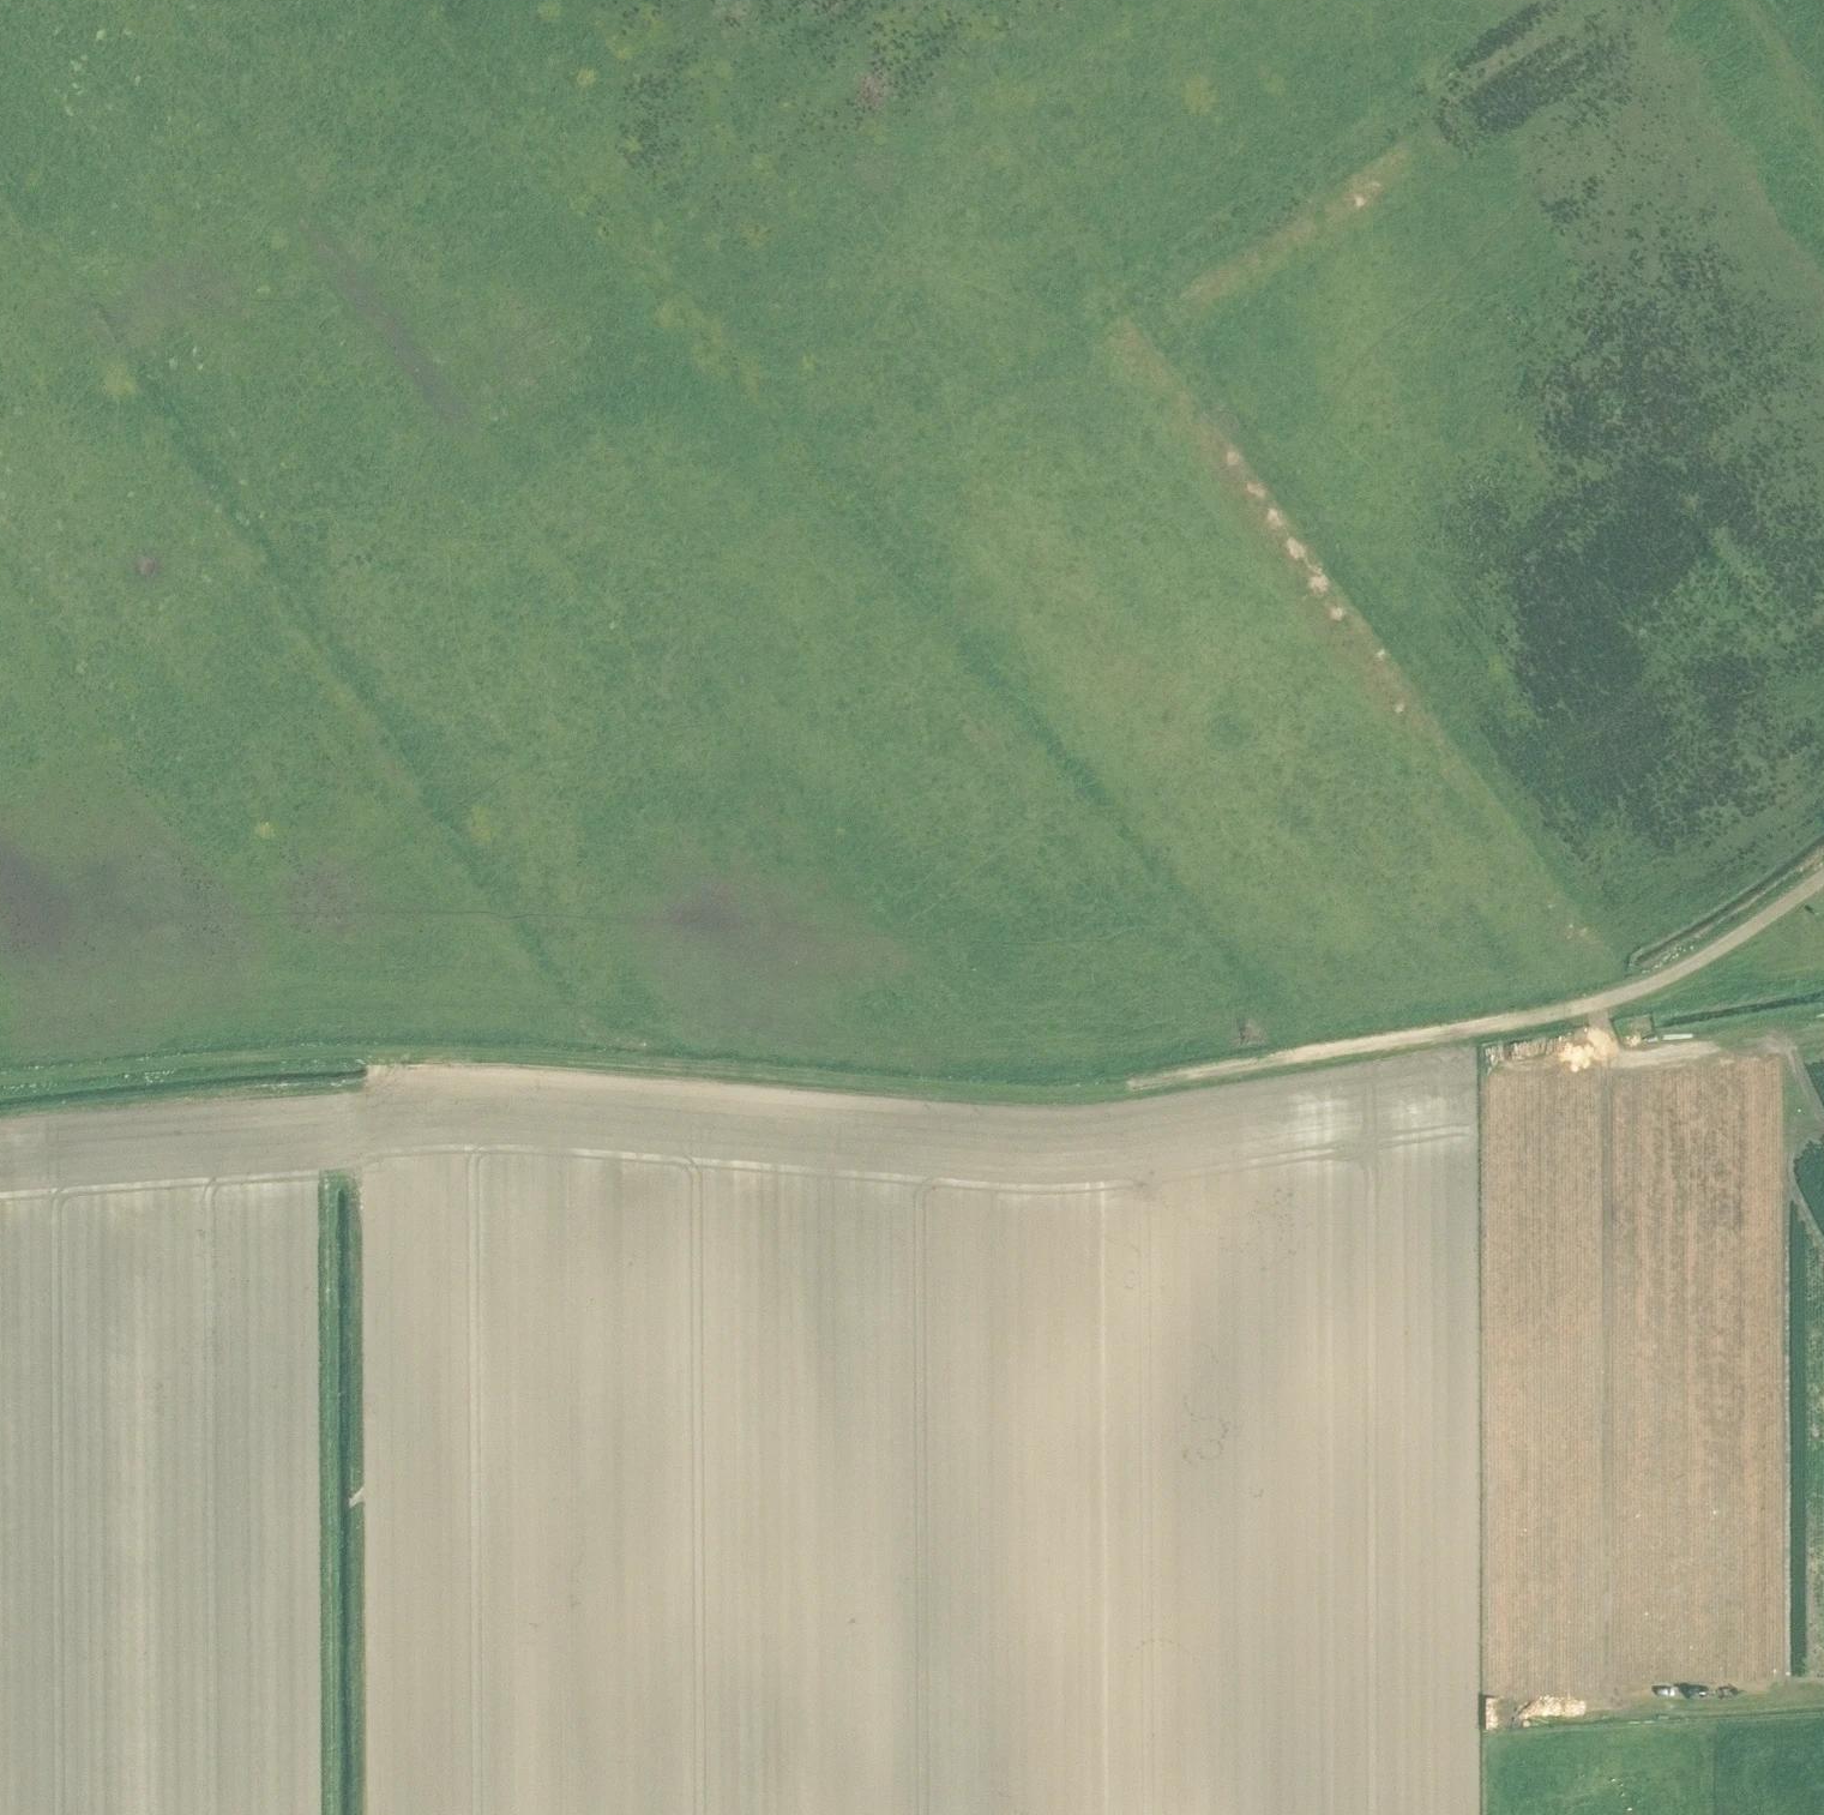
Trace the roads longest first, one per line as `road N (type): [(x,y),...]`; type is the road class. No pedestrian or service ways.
road 1 (track): [(1119,1084),(1046,1093),(549,1053),(398,1050),(0,1083)]
road 2 (track): [(1119,1084),(1553,1016),(1664,979),(1823,878)]

